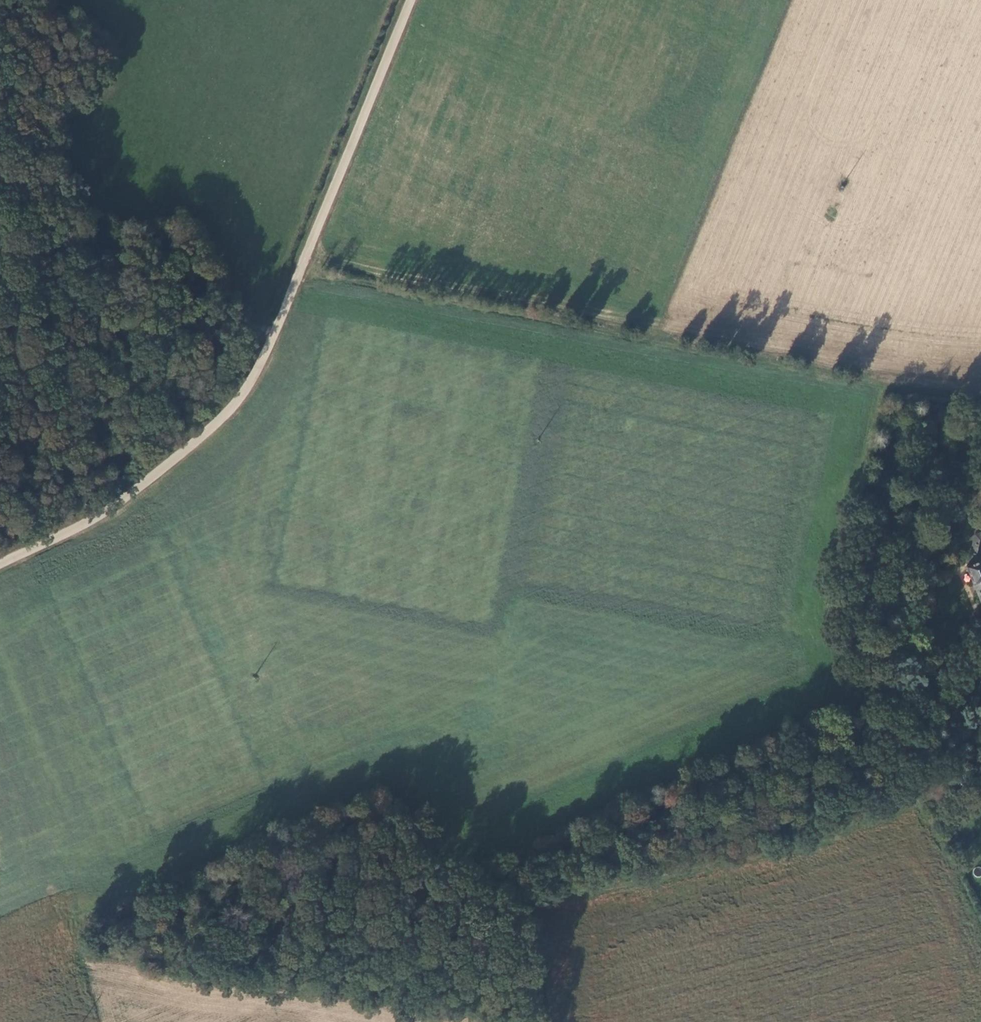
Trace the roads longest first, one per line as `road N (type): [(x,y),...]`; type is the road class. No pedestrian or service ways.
road 1 (unclassified): [(409,0),(249,389),(174,462),(0,563)]

